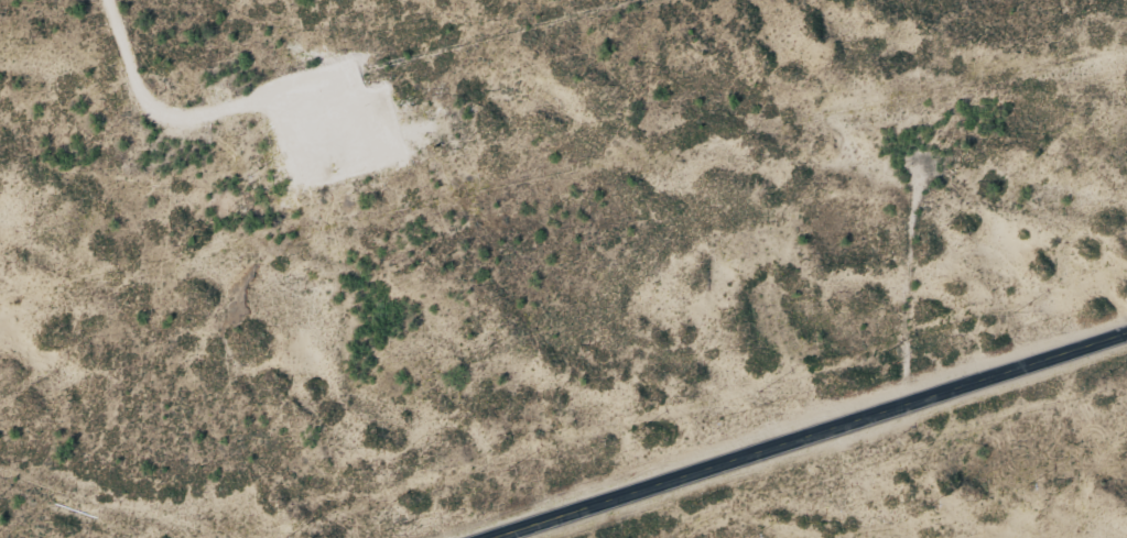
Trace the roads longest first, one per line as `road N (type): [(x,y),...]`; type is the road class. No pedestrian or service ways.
road 1 (track): [(123,0),(155,100),(194,133),(742,0)]
road 2 (secondary): [(477,537),(1126,330)]

